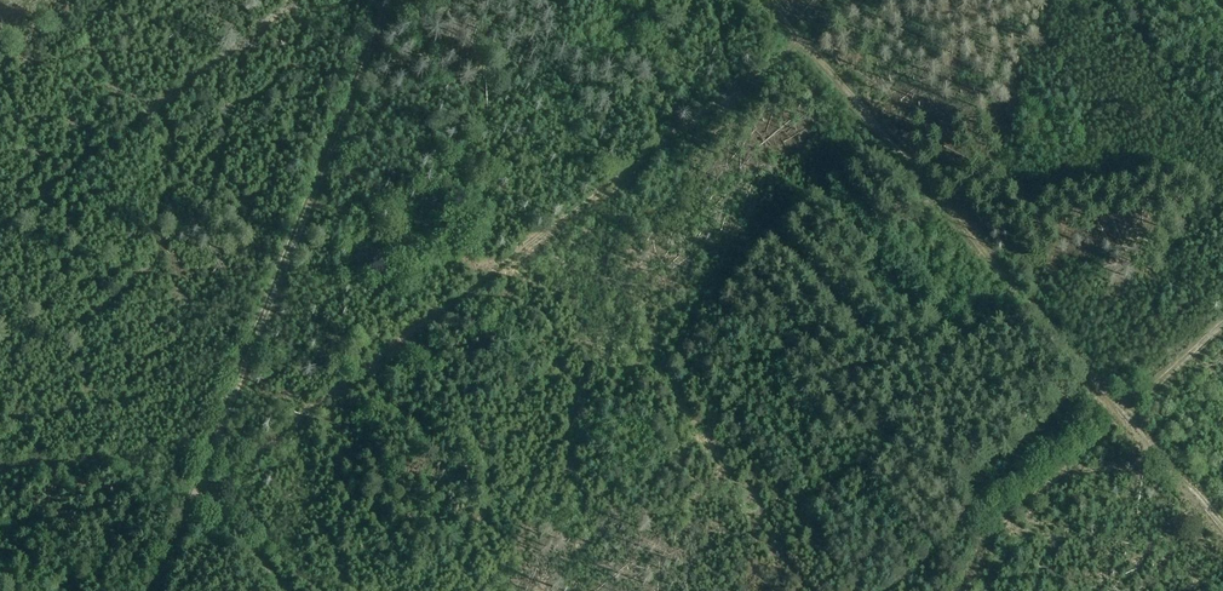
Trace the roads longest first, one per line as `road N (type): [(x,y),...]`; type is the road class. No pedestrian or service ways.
road 1 (track): [(764,0),(1222,530)]
road 2 (track): [(258,434),(797,38)]
road 3 (track): [(198,491),(393,0)]
road 4 (track): [(967,590),(1002,524),(1121,414)]
road 5 (track): [(198,491),(288,590)]

